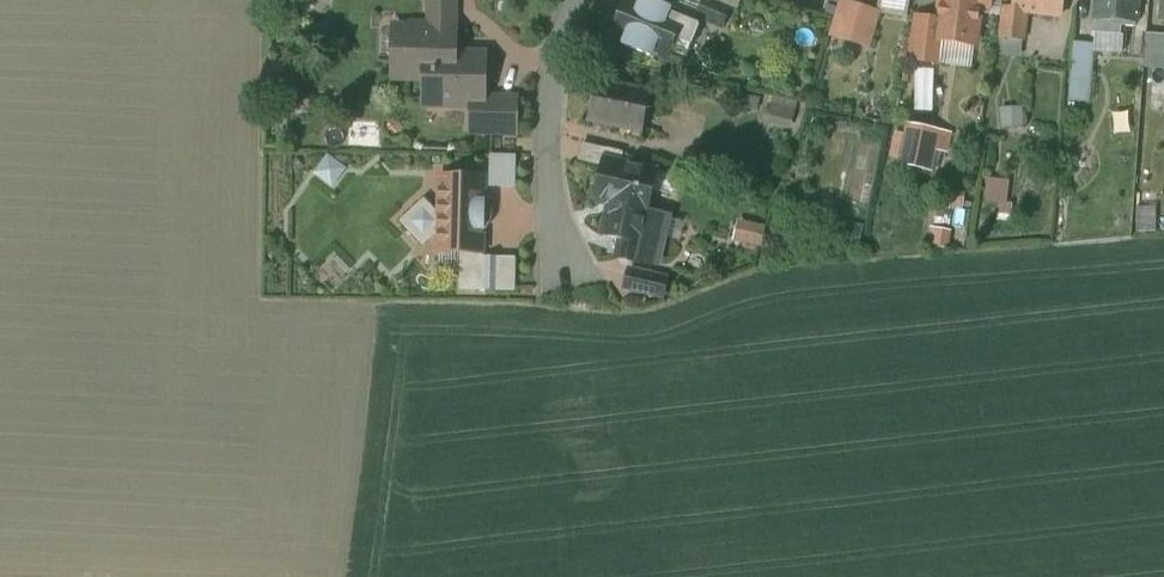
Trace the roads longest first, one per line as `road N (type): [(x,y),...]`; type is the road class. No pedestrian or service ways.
road 1 (residential): [(576,0),(550,98),(550,270)]

